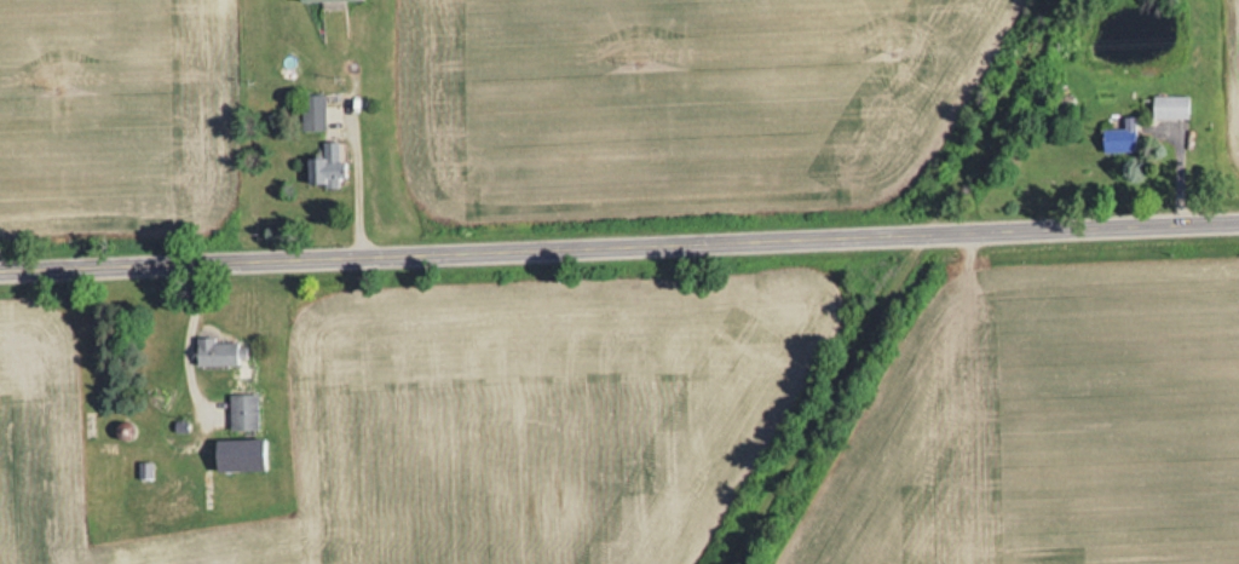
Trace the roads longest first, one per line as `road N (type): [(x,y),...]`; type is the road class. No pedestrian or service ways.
road 1 (tertiary): [(1238,219),(0,269)]

